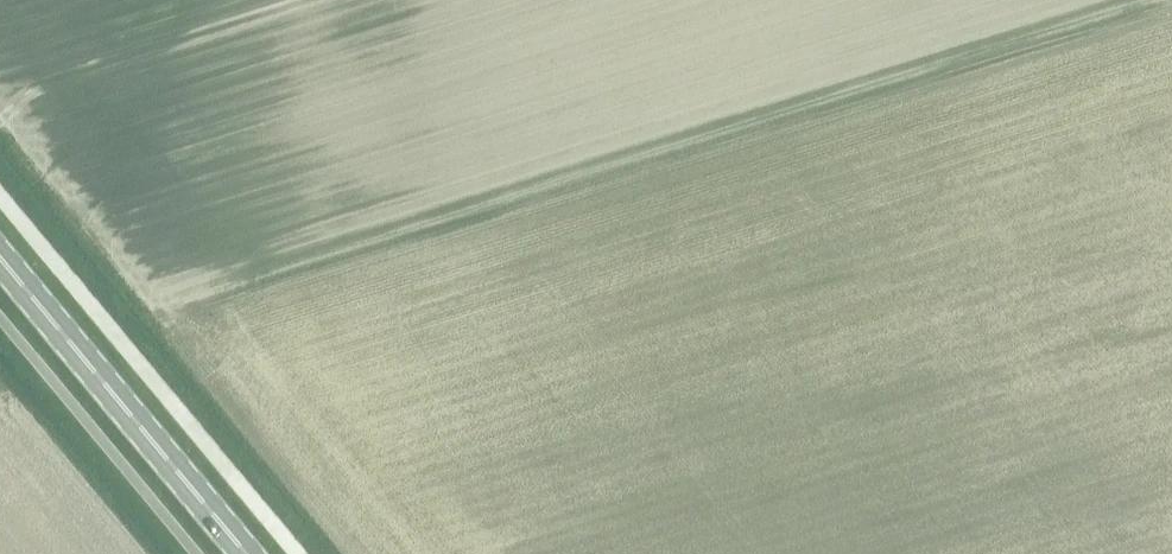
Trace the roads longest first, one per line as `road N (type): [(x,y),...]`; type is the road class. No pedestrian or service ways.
road 1 (primary): [(243,553),(0,260)]

